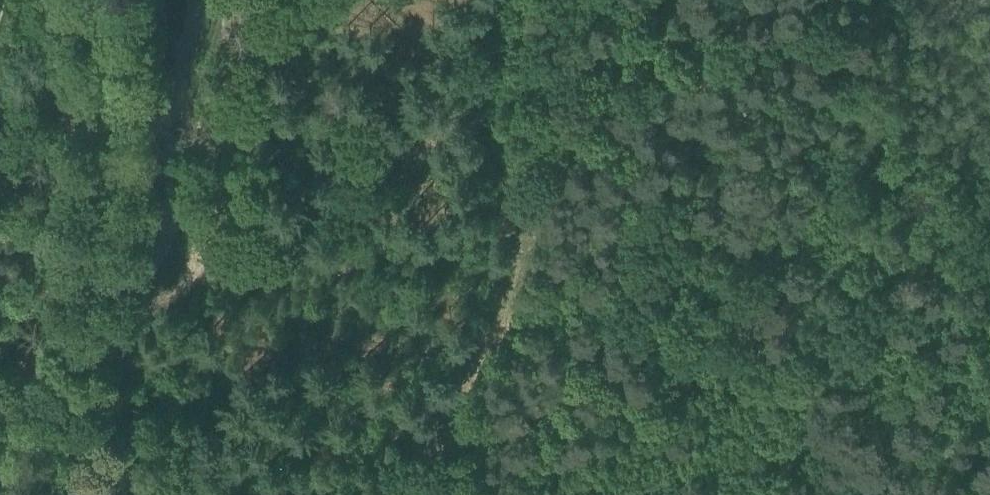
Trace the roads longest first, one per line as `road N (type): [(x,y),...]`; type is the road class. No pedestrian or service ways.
road 1 (track): [(487,0),(482,21),(497,92),(529,169),(535,222),(396,494)]
road 2 (track): [(196,494),(46,398)]

